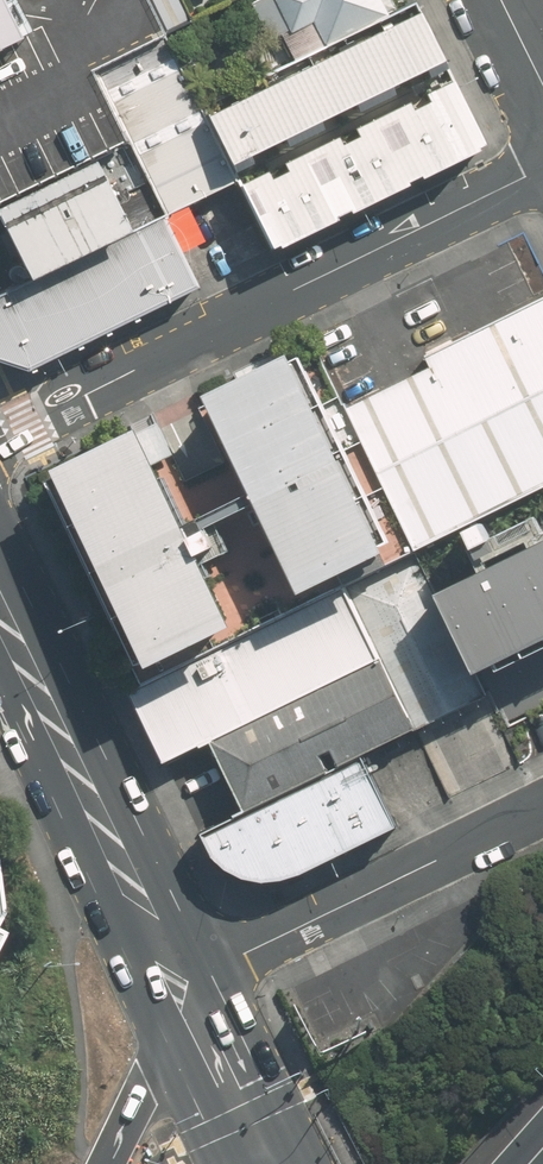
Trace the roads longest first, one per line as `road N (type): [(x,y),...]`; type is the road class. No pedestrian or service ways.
road 1 (residential): [(0,436),(542,170)]
road 2 (primary): [(0,618),(177,988)]
road 3 (residential): [(177,988),(542,810)]
road 4 (primary): [(177,988),(264,1163)]
road 5 (motorway): [(104,1163),(148,1082),(177,988)]

